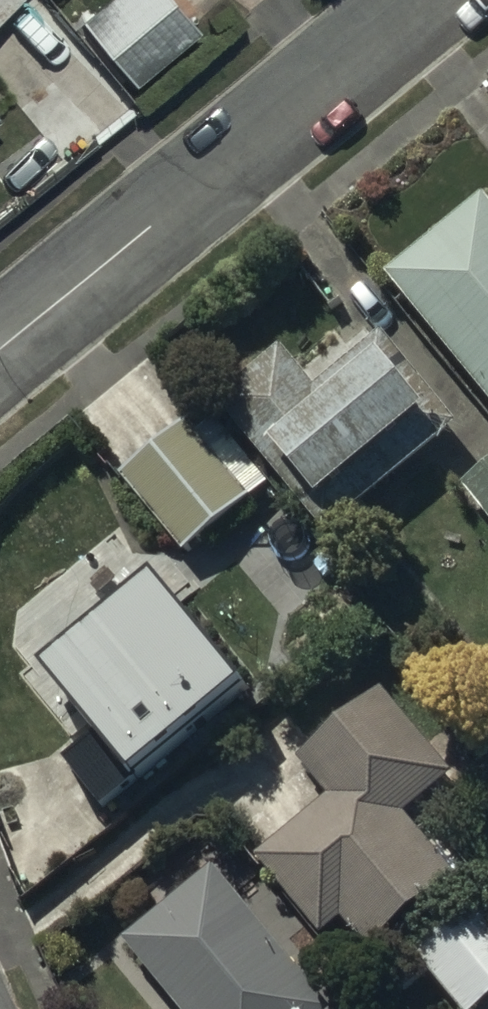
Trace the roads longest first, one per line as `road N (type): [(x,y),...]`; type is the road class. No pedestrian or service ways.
road 1 (residential): [(425,0),(0,350)]

